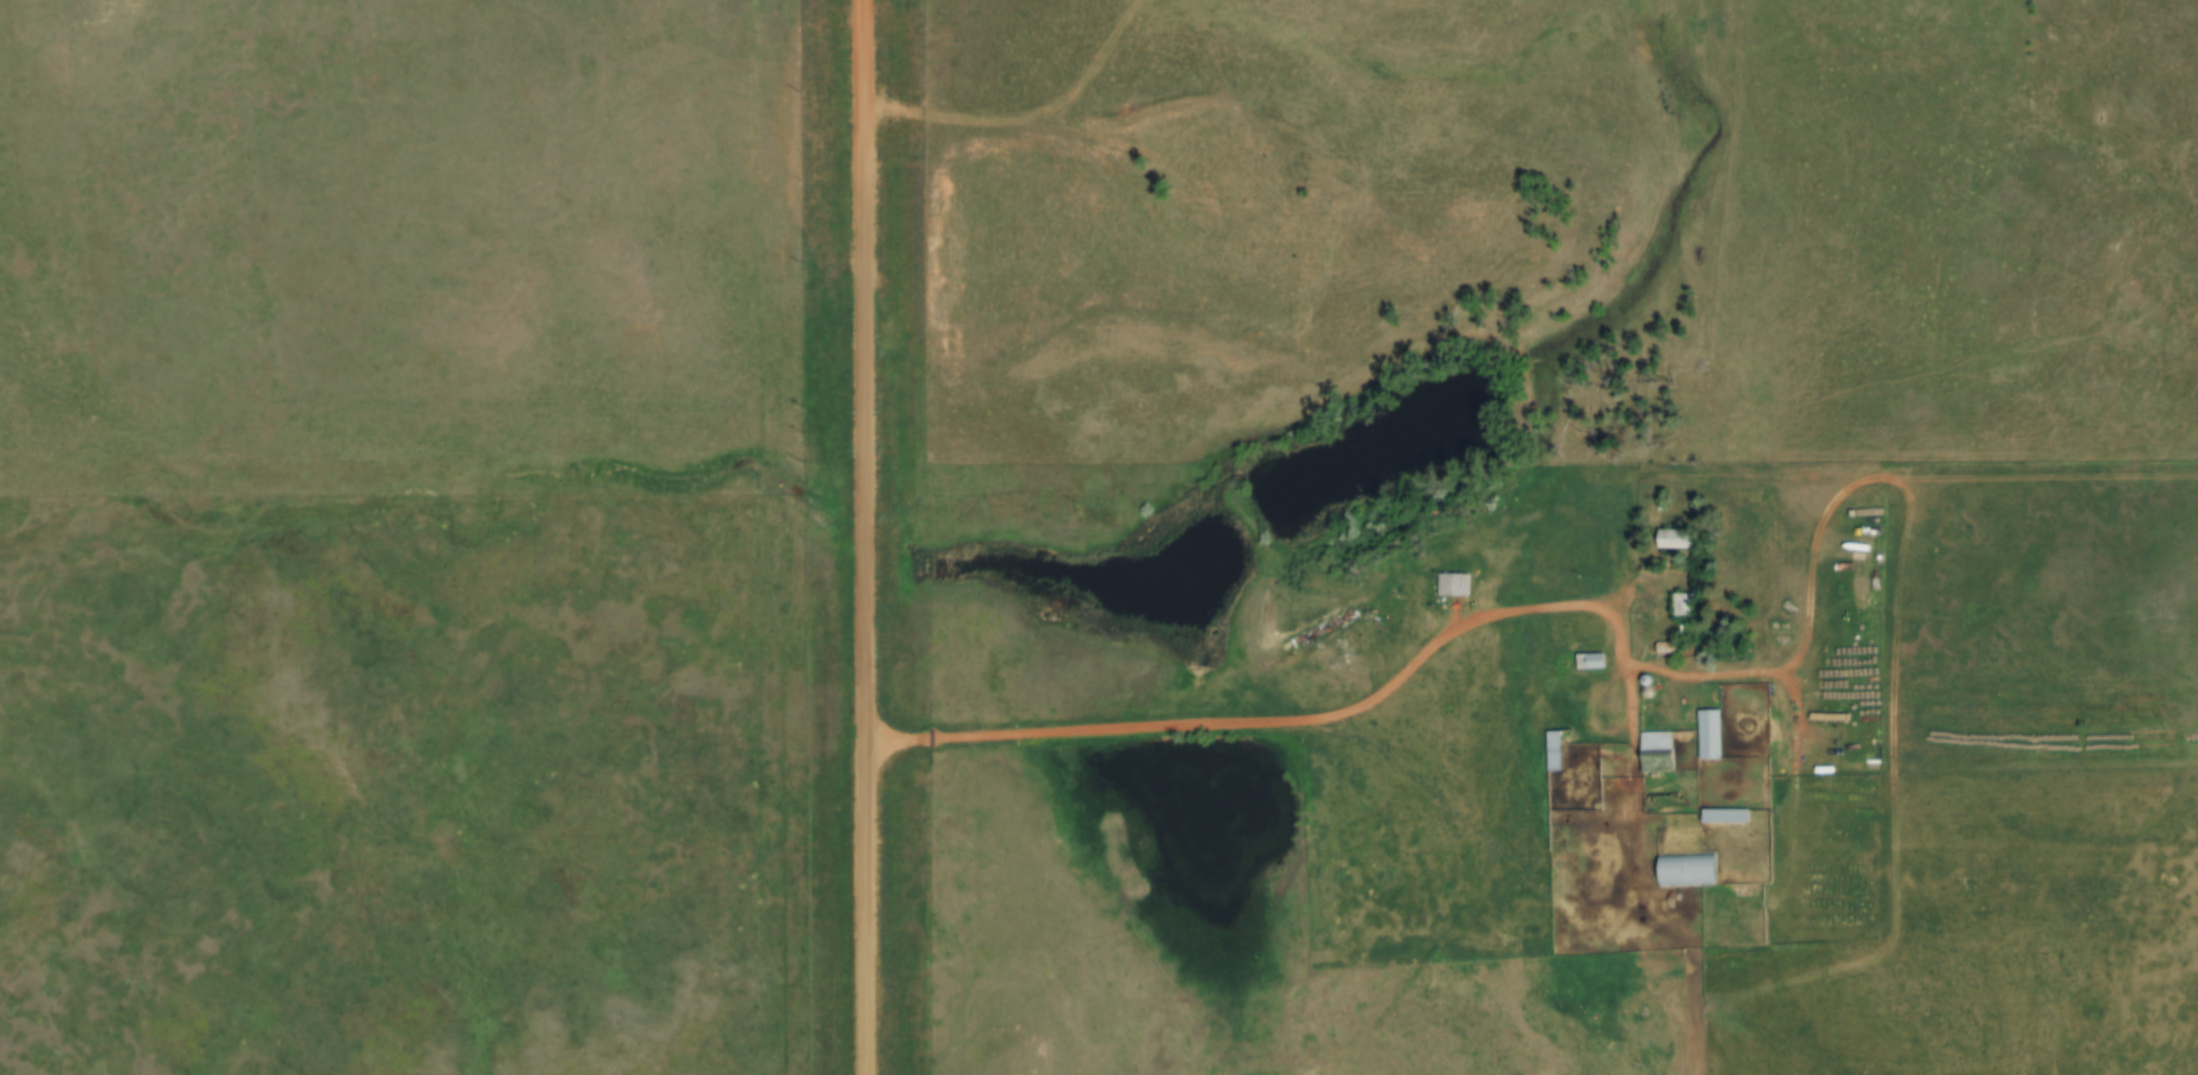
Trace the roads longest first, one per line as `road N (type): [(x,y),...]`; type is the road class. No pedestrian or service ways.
road 1 (residential): [(864,0),(865,1074)]
road 2 (track): [(1898,480),(1887,947),(1723,965),(1700,1074)]
road 3 (track): [(1775,670),(1805,643),(1825,521),(1871,483),(2197,481)]

